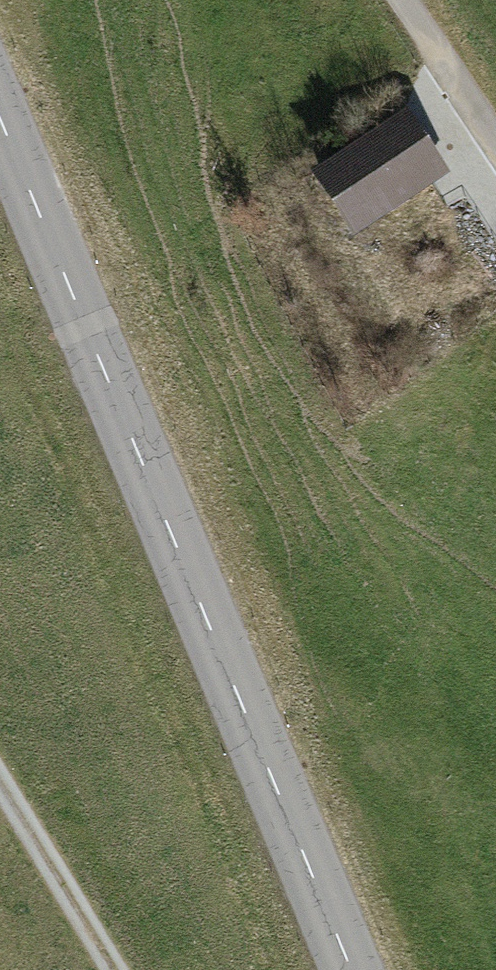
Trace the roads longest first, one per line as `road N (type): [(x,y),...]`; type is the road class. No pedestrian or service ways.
road 1 (tertiary): [(0,121),(351,969)]
road 2 (track): [(114,969),(0,783)]

